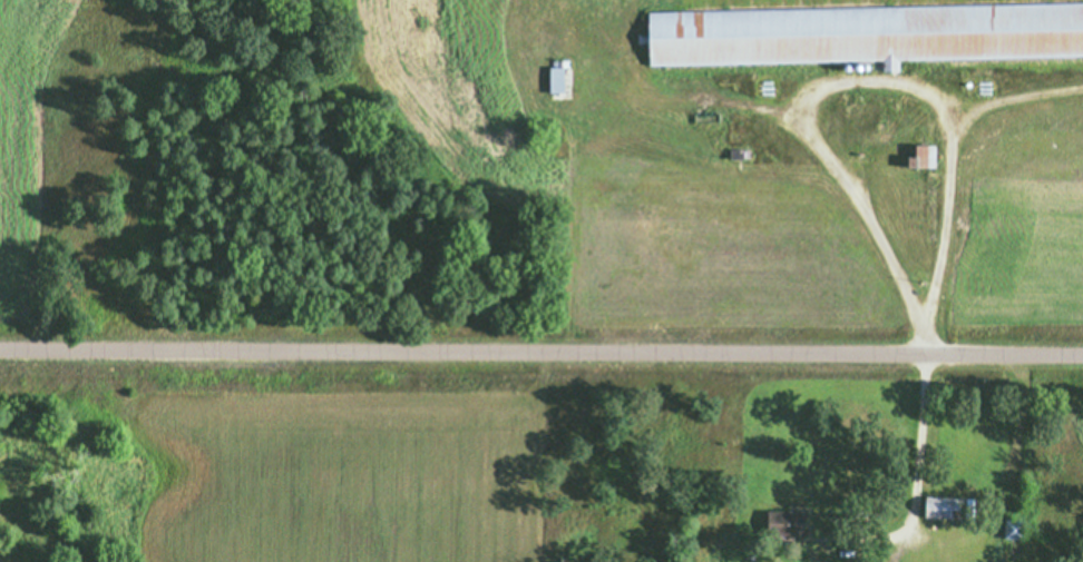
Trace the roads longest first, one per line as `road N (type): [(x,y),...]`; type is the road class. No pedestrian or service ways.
road 1 (residential): [(1082,354),(0,347)]

